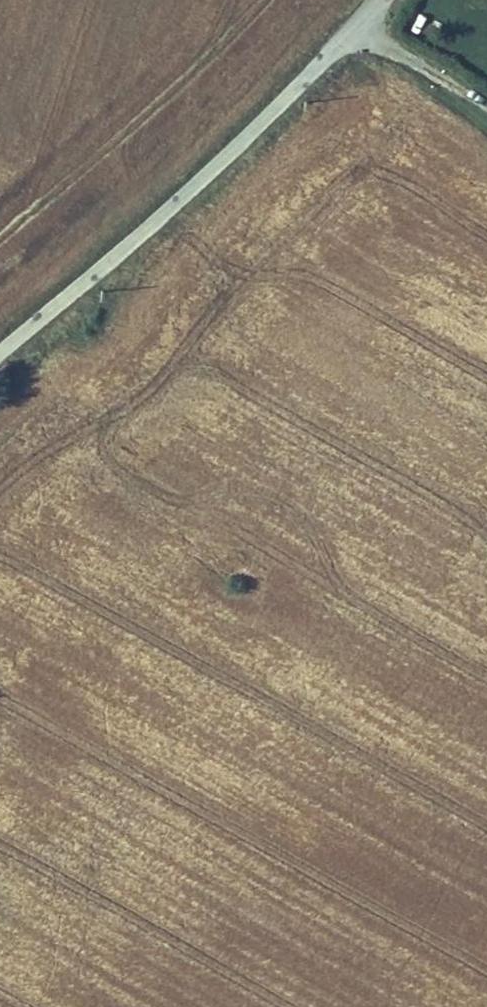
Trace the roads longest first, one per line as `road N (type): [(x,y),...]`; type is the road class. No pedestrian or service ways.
road 1 (residential): [(370,0),(288,96)]

